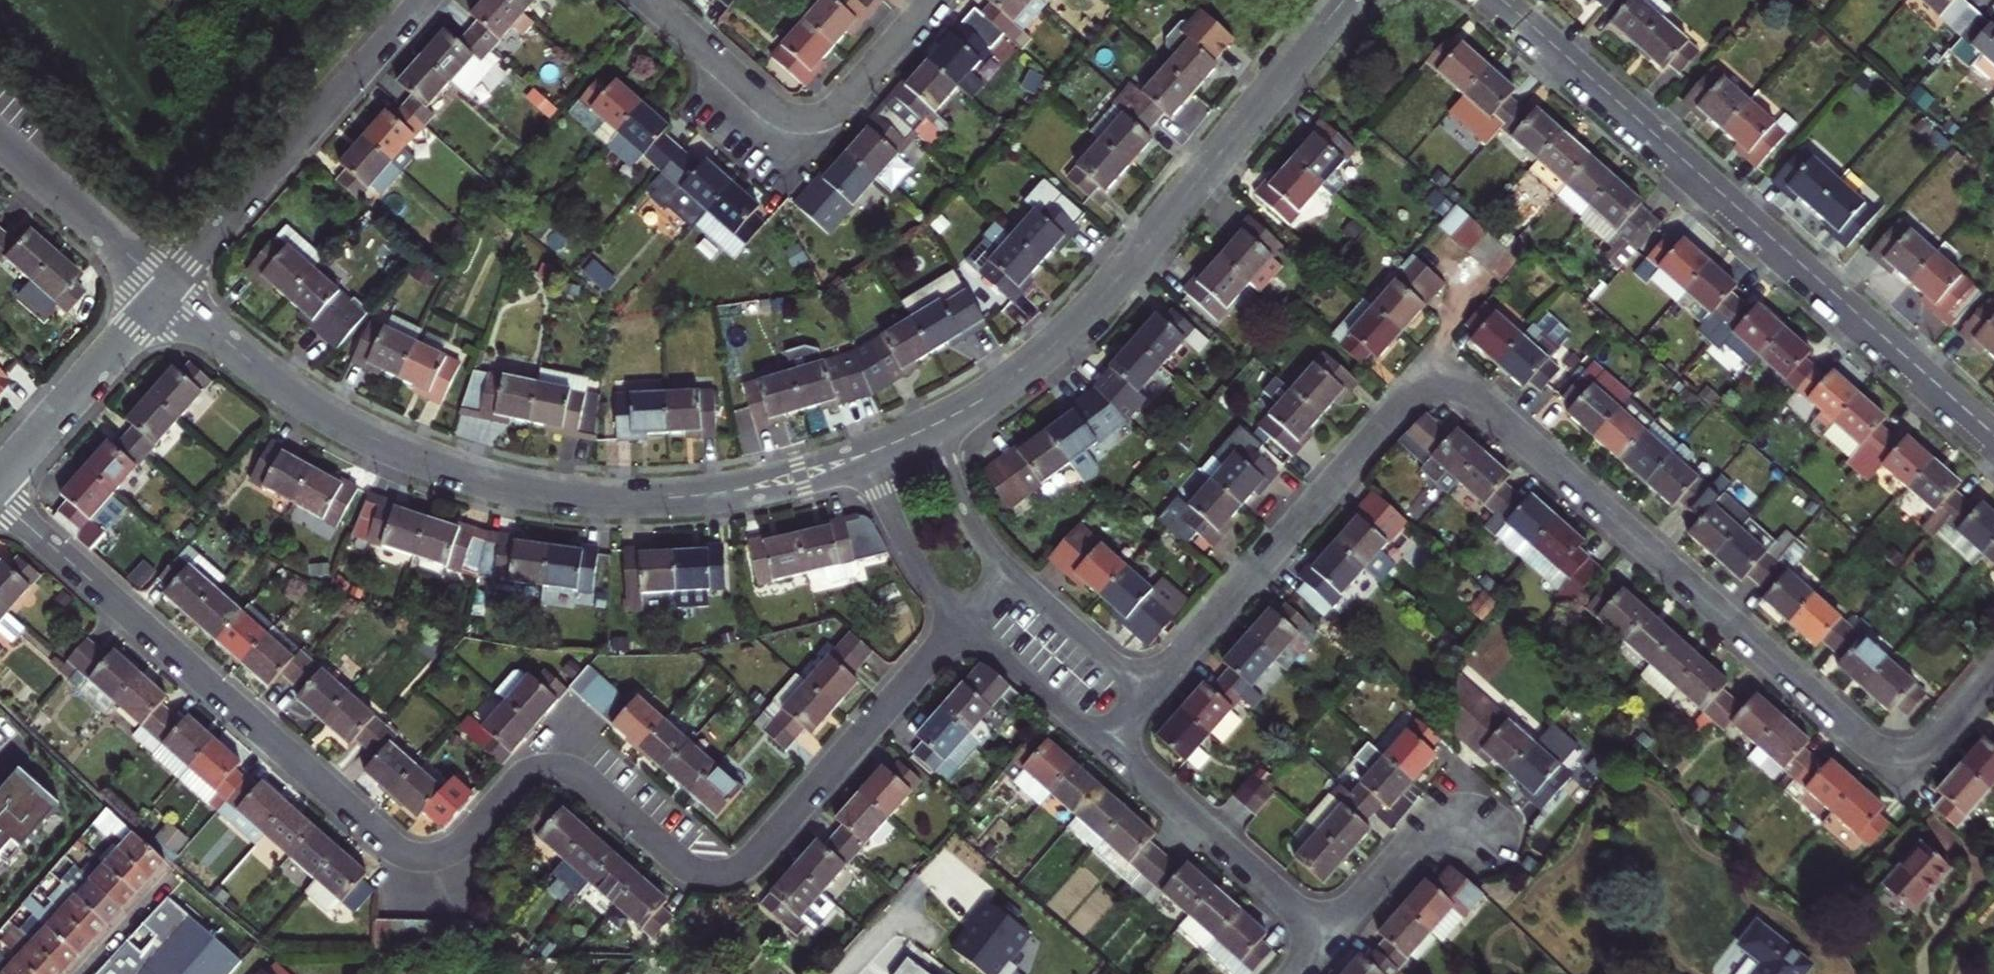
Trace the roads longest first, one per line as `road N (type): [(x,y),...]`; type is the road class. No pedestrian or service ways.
road 1 (residential): [(0,499),(376,835),(421,855),(456,844),(519,778),(546,768),(593,785),(684,866),(727,873),(762,848),(962,625)]
road 2 (residential): [(1147,690),(1396,411),(1442,387),(1476,397),(1865,743),(1902,752),(1931,744),(1993,673)]
road 3 (residential): [(167,291),(305,400),(408,454),(523,493),(670,500),(752,491),(863,458)]
road 4 (residential): [(1492,0),(1993,444)]
road 5 (residential): [(932,428),(1027,369),(1067,334),(1345,0)]
road 6 (residential): [(167,291),(424,0)]
road 7 (residential): [(649,0),(780,114),(815,120),(843,106),(942,0)]
road 8 (residential): [(1327,940),(1100,741)]
road 9 (residential): [(0,480),(167,291)]
road 10 (residential): [(1327,940),(1445,808),(1493,841)]
road 11 (residential): [(0,142),(167,291)]
road 12 (residential): [(962,625),(913,562),(863,458)]
road 13 (residential): [(1008,572),(1147,690)]
road 14 (residential): [(1100,741),(962,625)]
road 15 (residential): [(932,428),(958,508),(1008,572)]
road 16 (residential): [(85,973),(182,871)]

